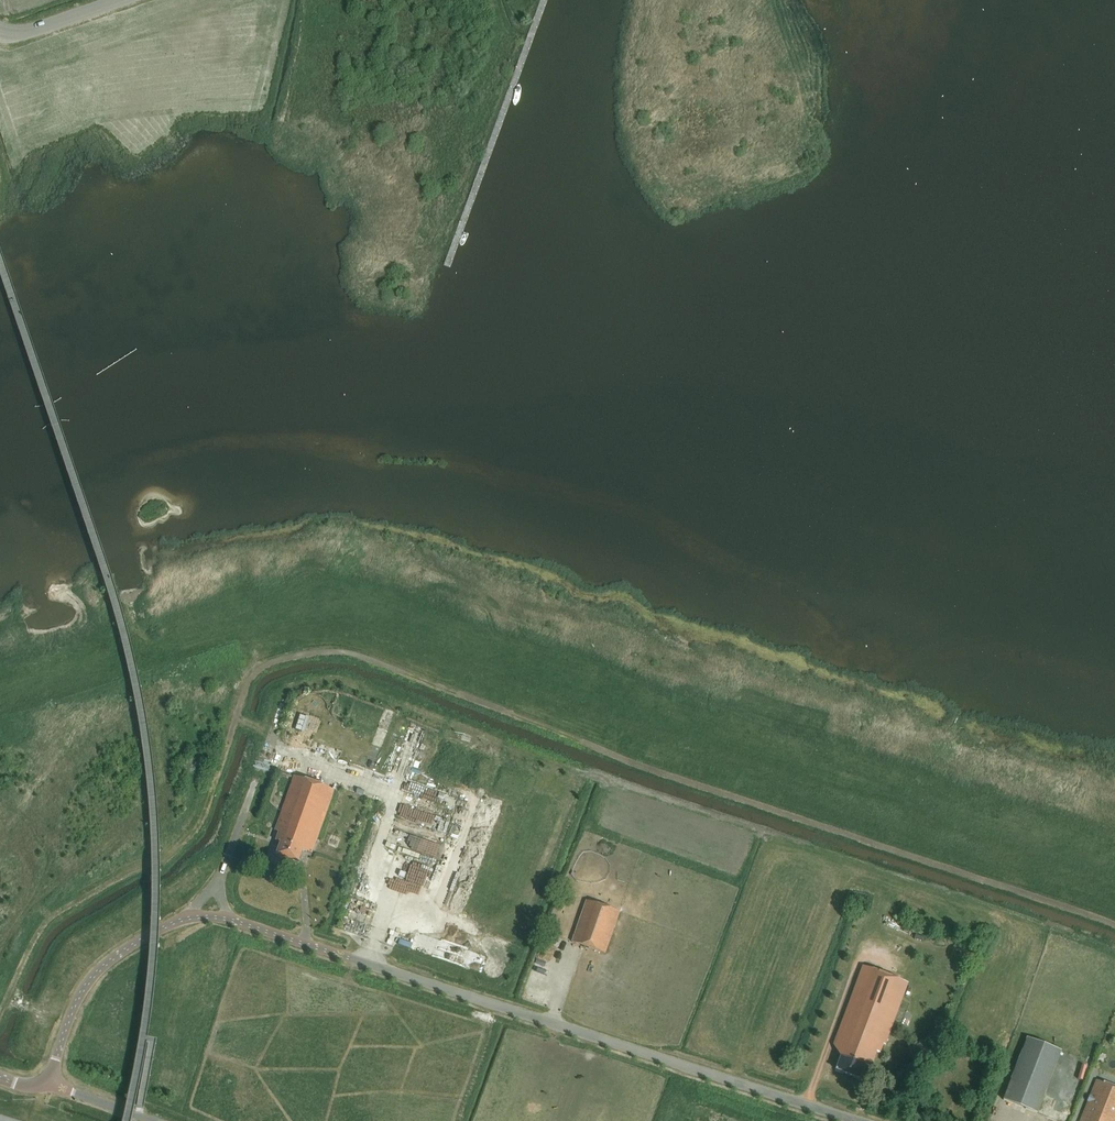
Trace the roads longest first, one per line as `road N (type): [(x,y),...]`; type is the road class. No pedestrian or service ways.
road 1 (unclassified): [(46,1082),(78,999),(99,970),(176,922),(208,917),(855,1120)]
road 2 (tertiary): [(0,32),(28,32),(120,0)]

